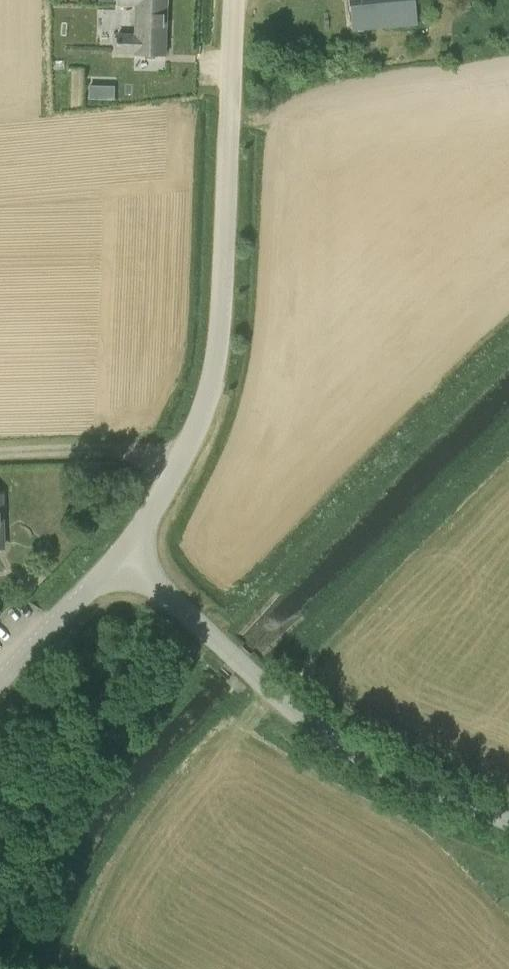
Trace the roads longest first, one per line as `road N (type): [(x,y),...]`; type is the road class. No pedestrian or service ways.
road 1 (tertiary): [(121,553),(179,466),(216,378),(235,0)]
road 2 (tertiary): [(508,820),(325,734),(121,553)]
road 3 (tertiary): [(0,677),(121,553)]

